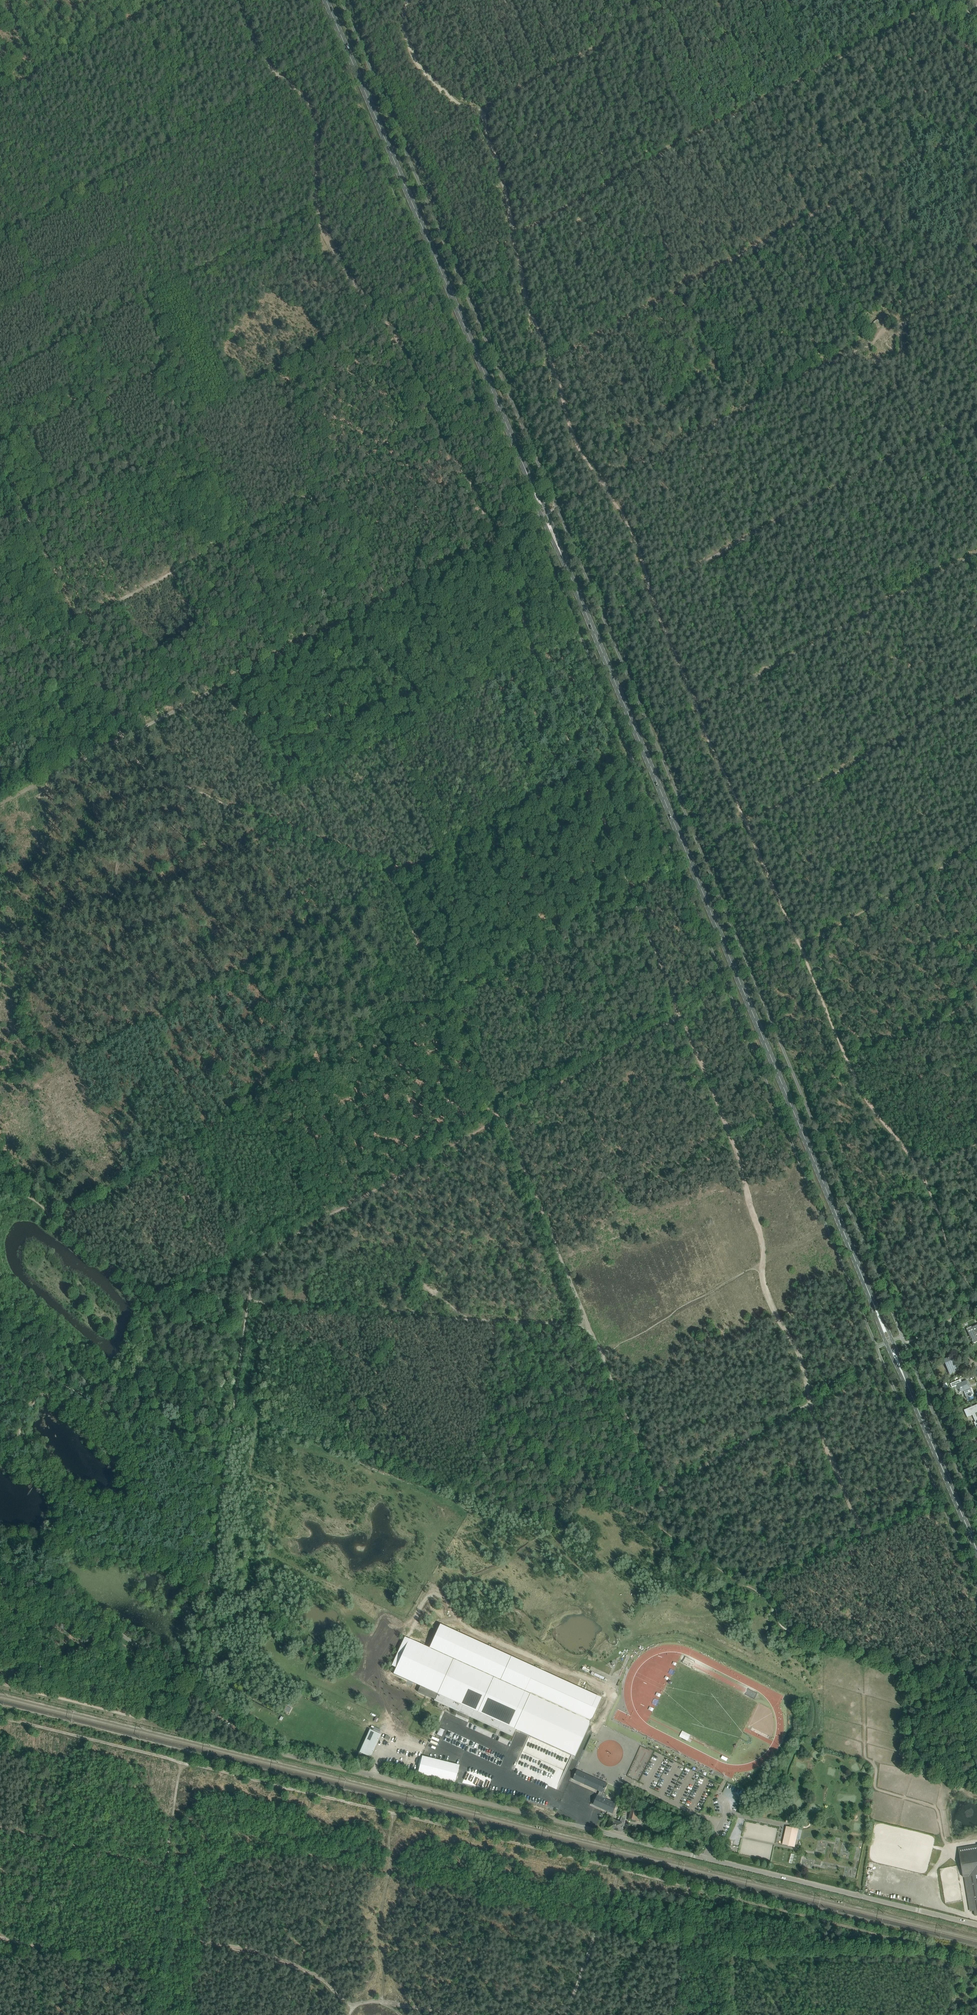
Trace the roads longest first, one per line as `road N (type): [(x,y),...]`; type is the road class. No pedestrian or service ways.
road 1 (secondary): [(877,1312),(557,543)]
road 2 (track): [(617,1863),(0,1713)]
road 3 (track): [(247,1258),(109,959),(120,738)]
road 4 (secondary): [(534,488),(326,0)]
road 5 (residential): [(705,1859),(275,1751),(207,1701)]
road 6 (track): [(976,281),(623,473)]
road 7 (track): [(976,409),(649,590)]
road 8 (track): [(976,1954),(617,1863)]
road 9 (track): [(698,708),(976,552)]
road 10 (track): [(247,1258),(501,1115)]
road 11 (unclassified): [(976,1924),(705,1859)]
road 12 (track): [(976,687),(745,818)]
road 13 (track): [(179,1756),(142,2014)]
road 14 (track): [(683,0),(484,110)]
road 15 (track): [(633,1502),(582,1471),(516,1321)]
road 16 (track): [(495,539),(305,641)]
road 17 (track): [(501,1115),(681,1011)]
road 18 (track): [(347,2002),(291,1966),(153,1938)]
road 19 (track): [(633,1502),(810,1399)]
road 20 (track): [(0,1683),(136,1717),(158,1698),(191,1687)]
road 21 (track): [(305,641),(127,735)]
road 22 (secondary): [(976,1550),(902,1373)]
road 23 (track): [(675,149),(512,238)]
road 24 (track): [(655,1491),(584,1323)]
road 25 (track): [(0,1827),(163,1867)]
road 26 (track): [(617,1863),(561,2014)]
road 27 (track): [(0,1935),(148,1972)]
road 28 (track): [(120,738),(0,802)]
road 29 (track): [(693,1883),(673,2014)]
road 30 (track): [(753,1585),(865,1536)]

